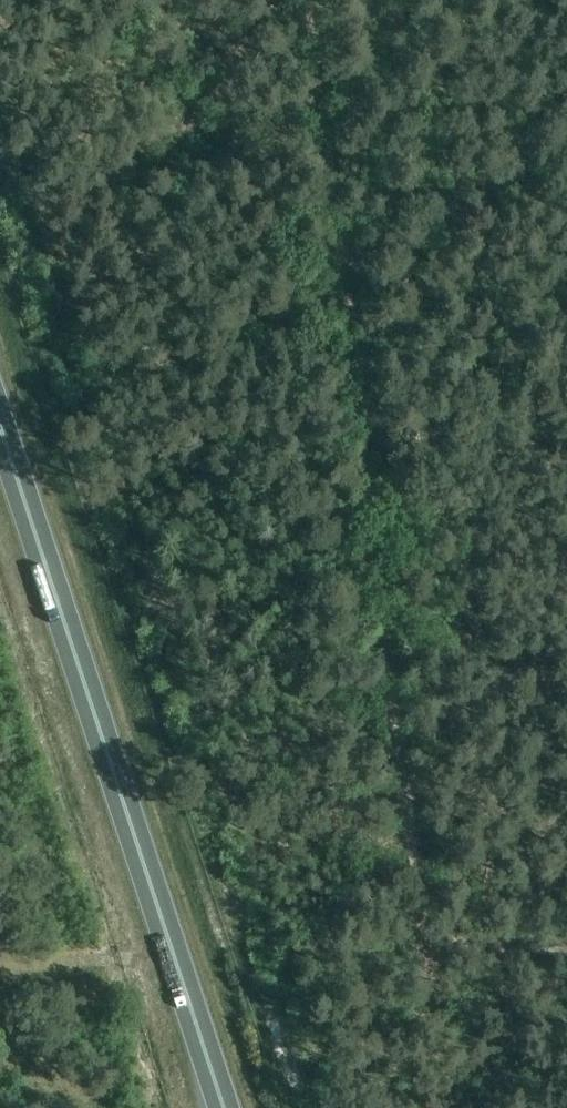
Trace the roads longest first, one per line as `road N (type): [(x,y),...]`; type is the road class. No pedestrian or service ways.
road 1 (trunk): [(231,1107),(0,403)]
road 2 (track): [(311,0),(340,255)]
road 3 (track): [(340,255),(486,272),(566,308)]
road 4 (track): [(0,968),(180,952)]

